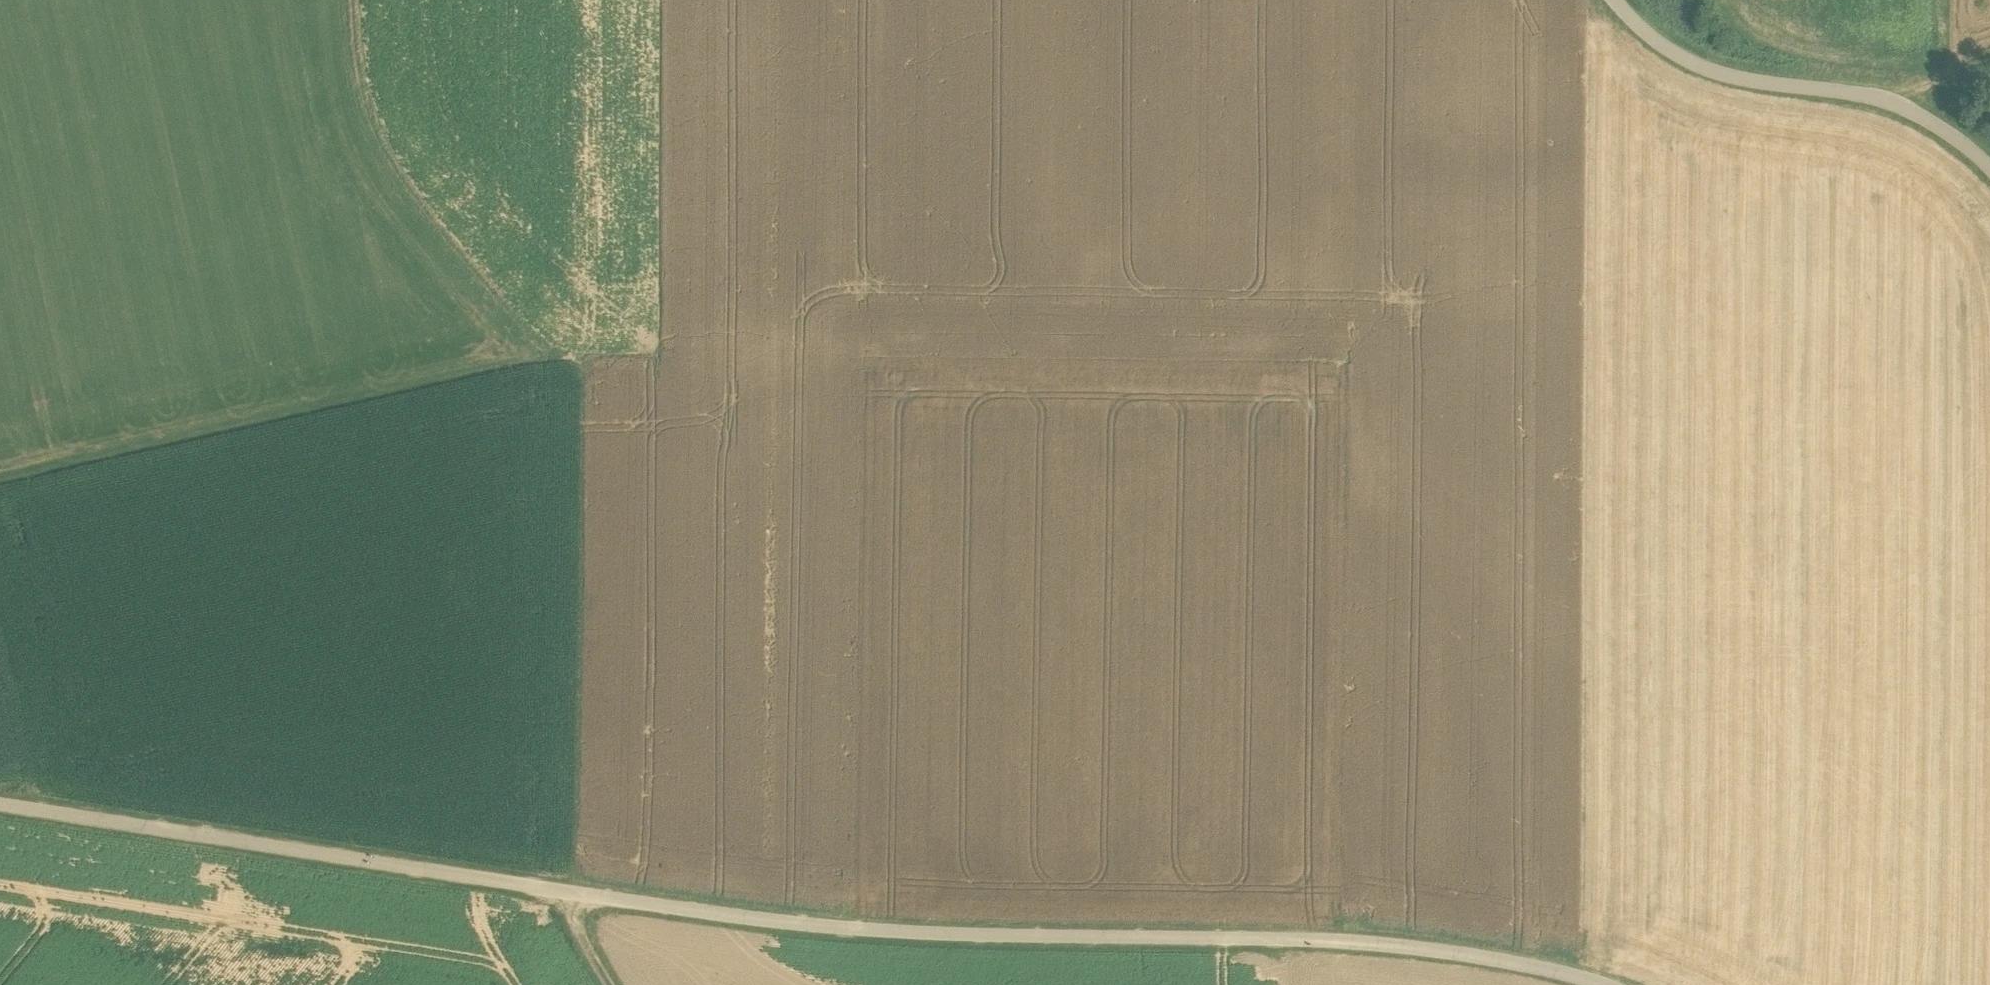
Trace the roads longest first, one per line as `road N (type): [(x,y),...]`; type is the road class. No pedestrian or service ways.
road 1 (unclassified): [(0,808),(569,899),(892,939),(1494,954),(1606,984)]
road 2 (track): [(350,0),(354,70),(375,142),(466,267),(547,356)]
road 3 (unclassified): [(1989,169),(1919,111),(1758,83),(1673,51),(1622,0)]

